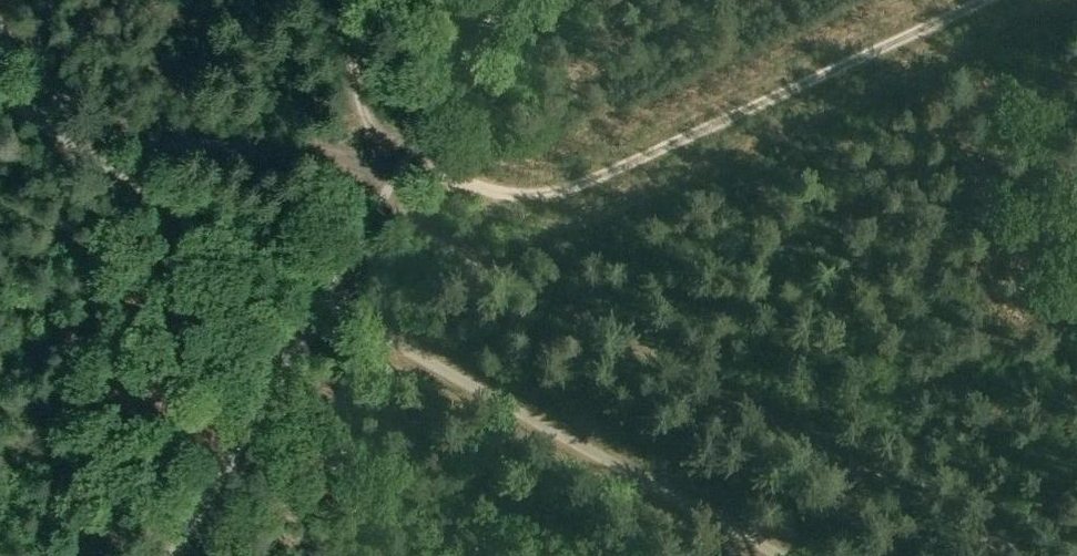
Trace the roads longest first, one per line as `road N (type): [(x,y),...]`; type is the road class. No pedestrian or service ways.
road 1 (track): [(1036,555),(388,193),(365,161)]
road 2 (track): [(971,0),(569,186),(523,197),(478,190),(410,158)]
road 3 (track): [(147,157),(42,343),(30,555)]
road 4 (track): [(147,157),(224,145),(365,161)]
road 5 (track): [(35,46),(46,86),(147,157)]
road 6 (track): [(365,161),(359,0)]

